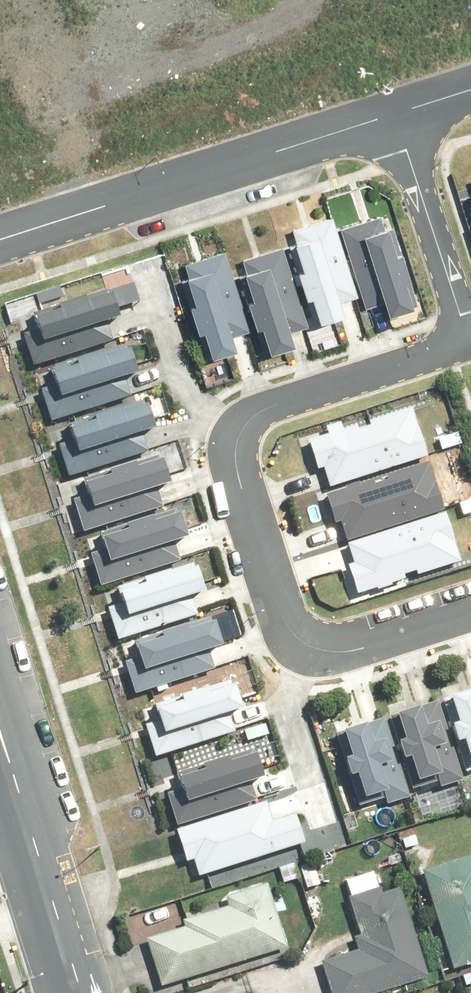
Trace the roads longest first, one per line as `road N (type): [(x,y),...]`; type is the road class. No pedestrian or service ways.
road 1 (residential): [(470,613),(351,651),(306,647),(281,616),(233,452),(238,434),(262,410),(470,346)]
road 2 (residential): [(0,243),(394,112)]
road 3 (residential): [(470,346),(394,112)]
road 4 (secondary): [(70,992),(0,771)]

